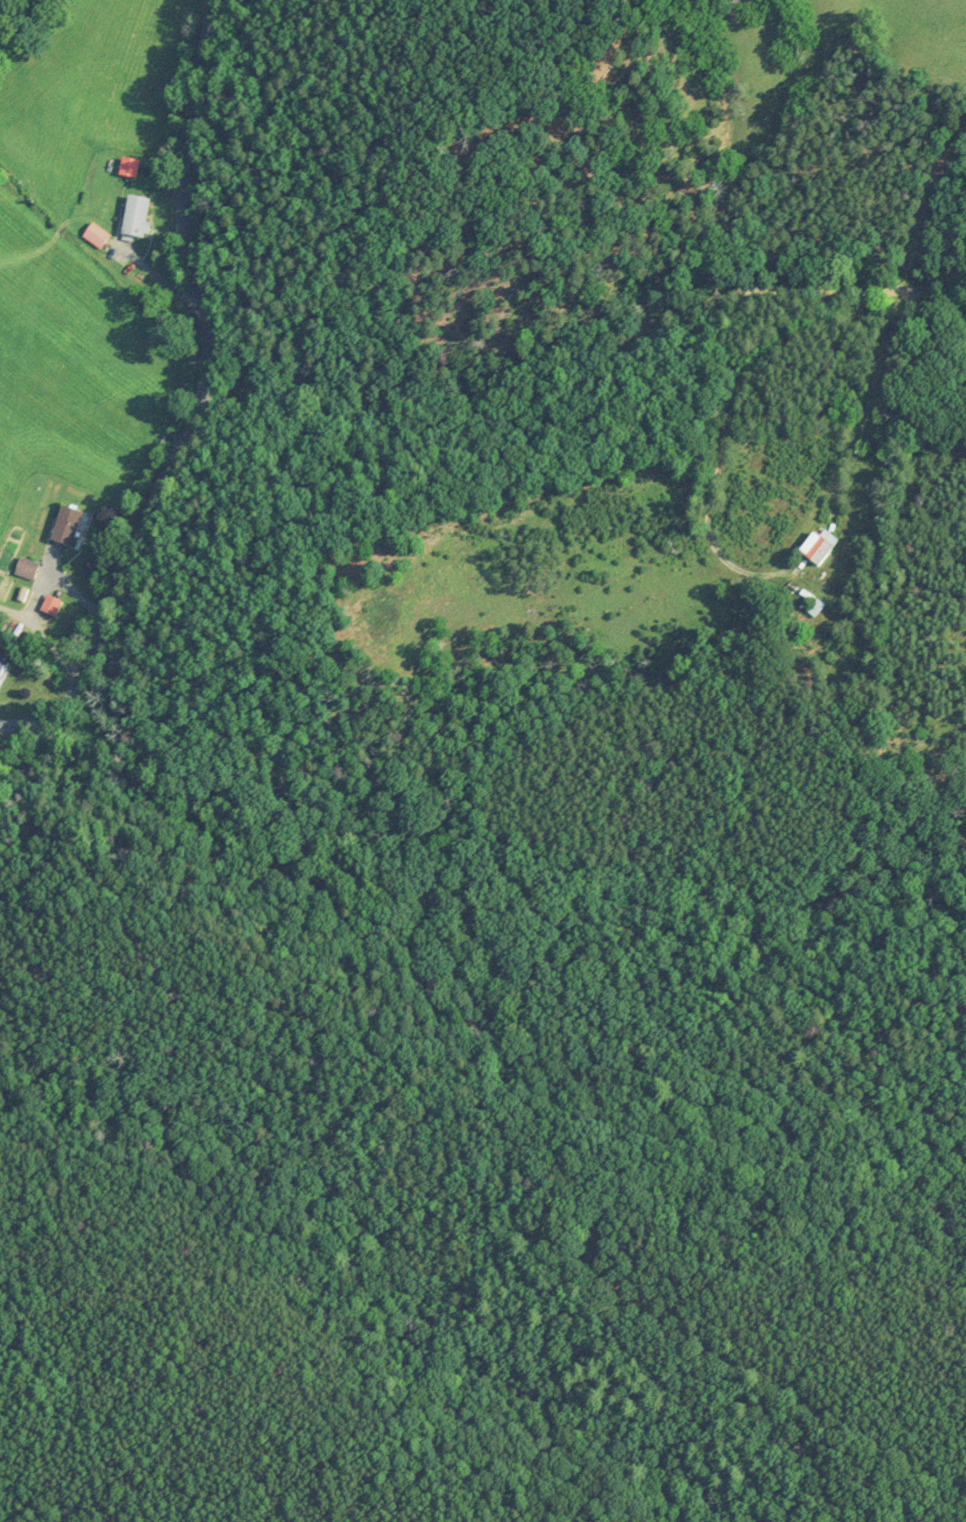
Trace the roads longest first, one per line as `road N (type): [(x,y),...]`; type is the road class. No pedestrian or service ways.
road 1 (tertiary): [(0,785),(87,661),(143,513),(200,394),(204,336),(189,250),(188,129),(213,0)]
road 2 (residential): [(200,394),(241,425),(443,423),(724,291),(909,280),(965,285)]

